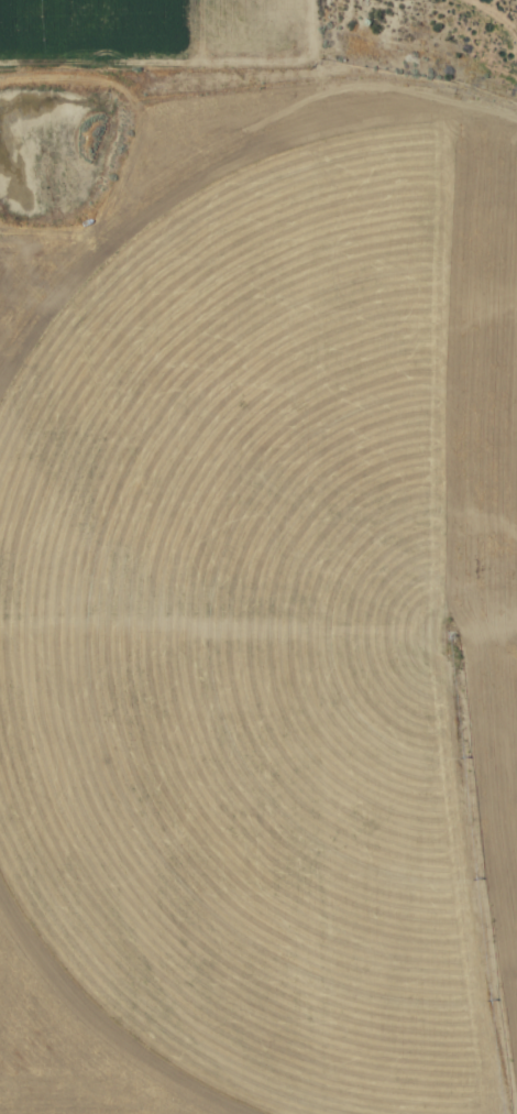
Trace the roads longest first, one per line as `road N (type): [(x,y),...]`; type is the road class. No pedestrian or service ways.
road 1 (track): [(516,982),(406,1024),(217,1113)]

